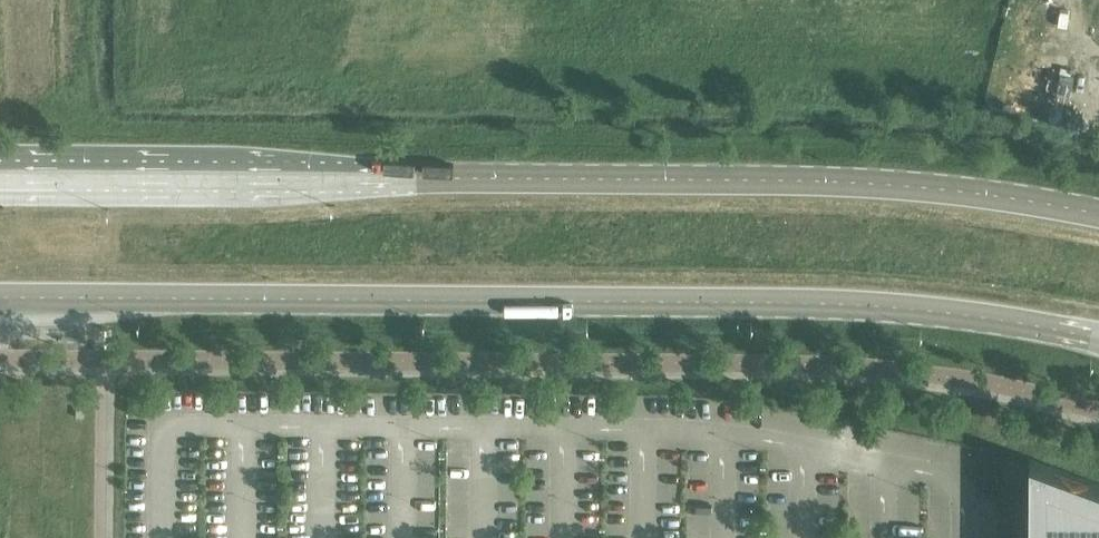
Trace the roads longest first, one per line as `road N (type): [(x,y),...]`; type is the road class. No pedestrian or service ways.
road 1 (secondary): [(0,298),(896,305),(1098,339)]
road 2 (secondary): [(1098,215),(901,185),(0,177)]

